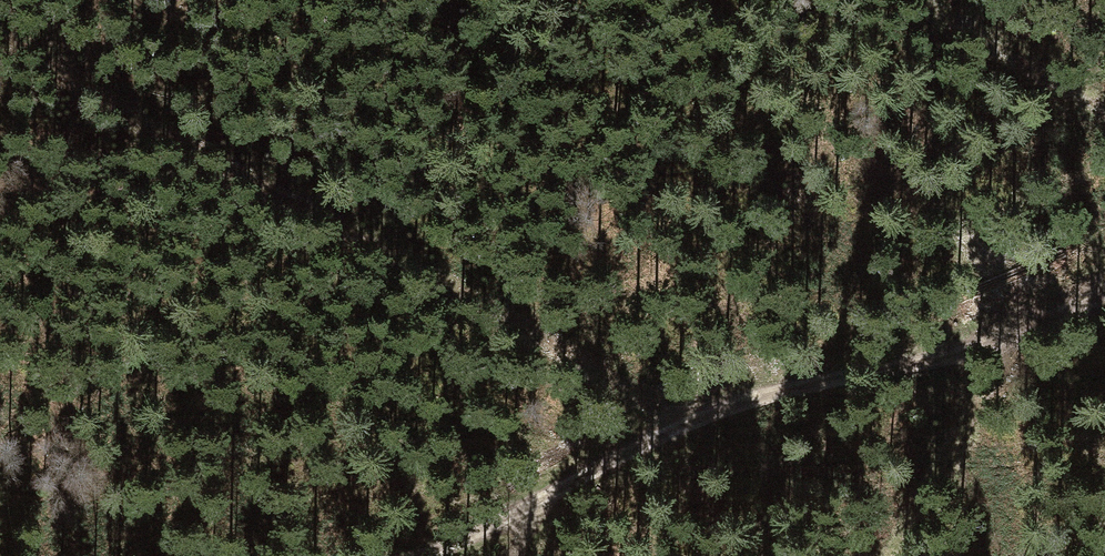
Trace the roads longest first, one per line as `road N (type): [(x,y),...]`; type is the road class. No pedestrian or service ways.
road 1 (track): [(411,555),(695,419),(843,375),(956,355),(1034,328),(1104,287)]
road 2 (track): [(695,419),(354,246),(136,120),(52,53)]
road 3 (track): [(1104,111),(907,0)]

